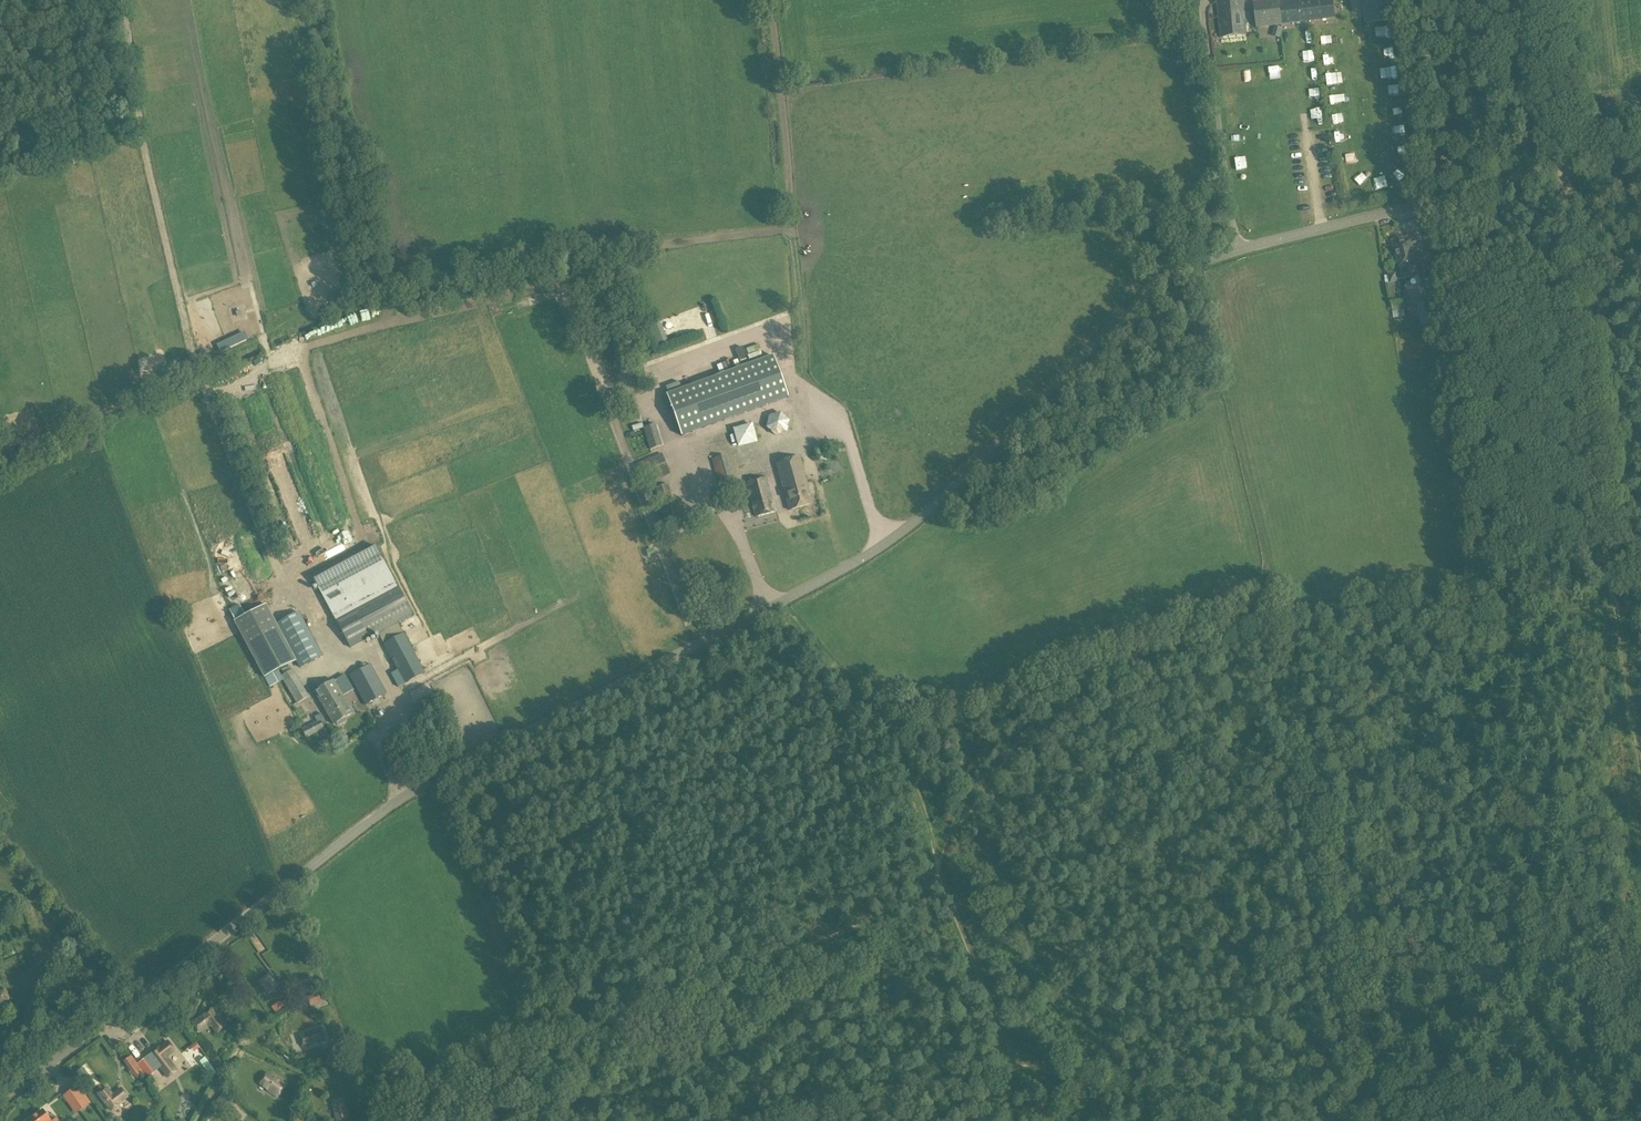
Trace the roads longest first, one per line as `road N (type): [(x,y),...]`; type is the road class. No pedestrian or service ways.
road 1 (unclassified): [(0,1095),(421,782),(869,551),(952,487),(1158,283),(1237,248),(1640,139)]
road 2 (track): [(1640,609),(1282,608),(1247,615),(1215,641),(1150,666),(1078,684),(1047,705),(957,815),(930,881),(899,910),(741,969),(481,1046),(395,1120)]
road 3 (track): [(1082,1120),(1027,1076),(965,938),(911,777),(855,681),(779,600)]
road 4 (track): [(1640,774),(1618,625),(1608,609),(1576,260)]
road 5 (track): [(1282,608),(1383,1069)]
road 6 (track): [(1481,1120),(1490,1068),(1516,1010),(1537,996),(1640,985)]
road 7 (track): [(1576,260),(1452,302),(1407,291)]
road 8 (track): [(1027,1076),(1106,1086),(1177,1120)]

